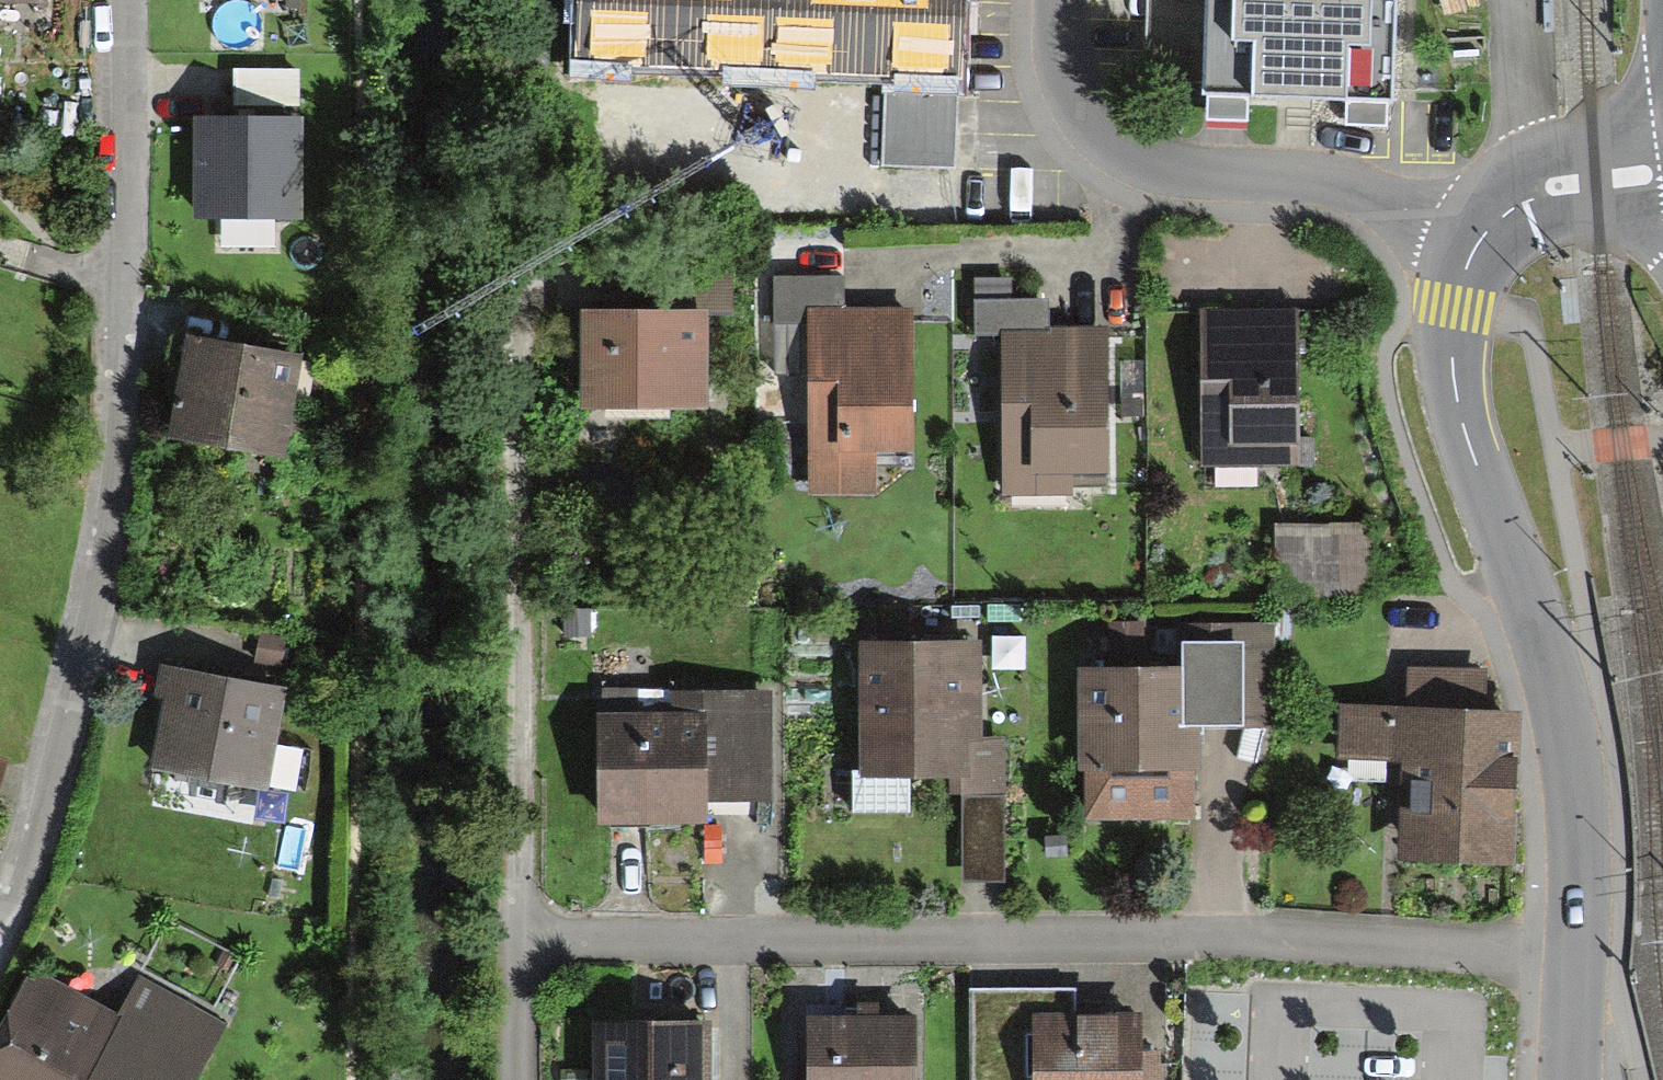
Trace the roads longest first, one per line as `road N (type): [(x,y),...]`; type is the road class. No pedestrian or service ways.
road 1 (residential): [(519,933),(819,941),(1210,937),(1575,957)]
road 2 (residential): [(118,0),(111,444),(86,618),(46,782),(0,912)]
road 3 (residential): [(1575,957),(1572,767),(1542,626),(1452,379),(1452,303),(1478,241)]
road 4 (residential): [(519,933),(517,230)]
road 5 (residential): [(1055,0),(1054,44),(1083,128),(1144,167),(1309,178),(1478,241)]
road 6 (residential): [(1478,241),(1505,213),(1551,189),(1662,171)]
road 7 (residential): [(519,1079),(519,933)]
road 8 (residential): [(1572,1079),(1575,957)]

